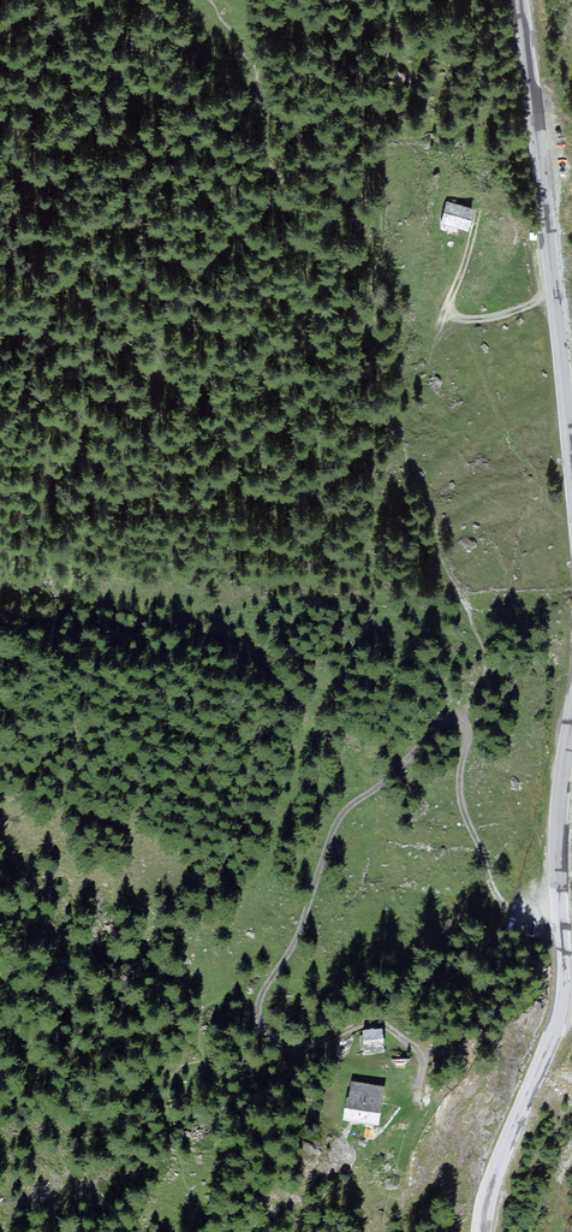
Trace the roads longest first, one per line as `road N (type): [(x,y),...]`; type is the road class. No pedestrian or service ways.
road 1 (track): [(561,926),(517,917),(495,894),(460,800),(465,734),(457,720),(445,719),(342,816),(299,933),(258,1010),(266,1033),(293,1048),(364,1025),(384,1026),(416,1050),(419,1082)]
road 2 (tertiary): [(482,1231),(493,1178),(561,1007),(558,838),(571,718)]
road 3 (tertiary): [(571,453),(520,0)]
road 4 (track): [(476,213),(448,305),(453,316),(490,318),(555,292)]

